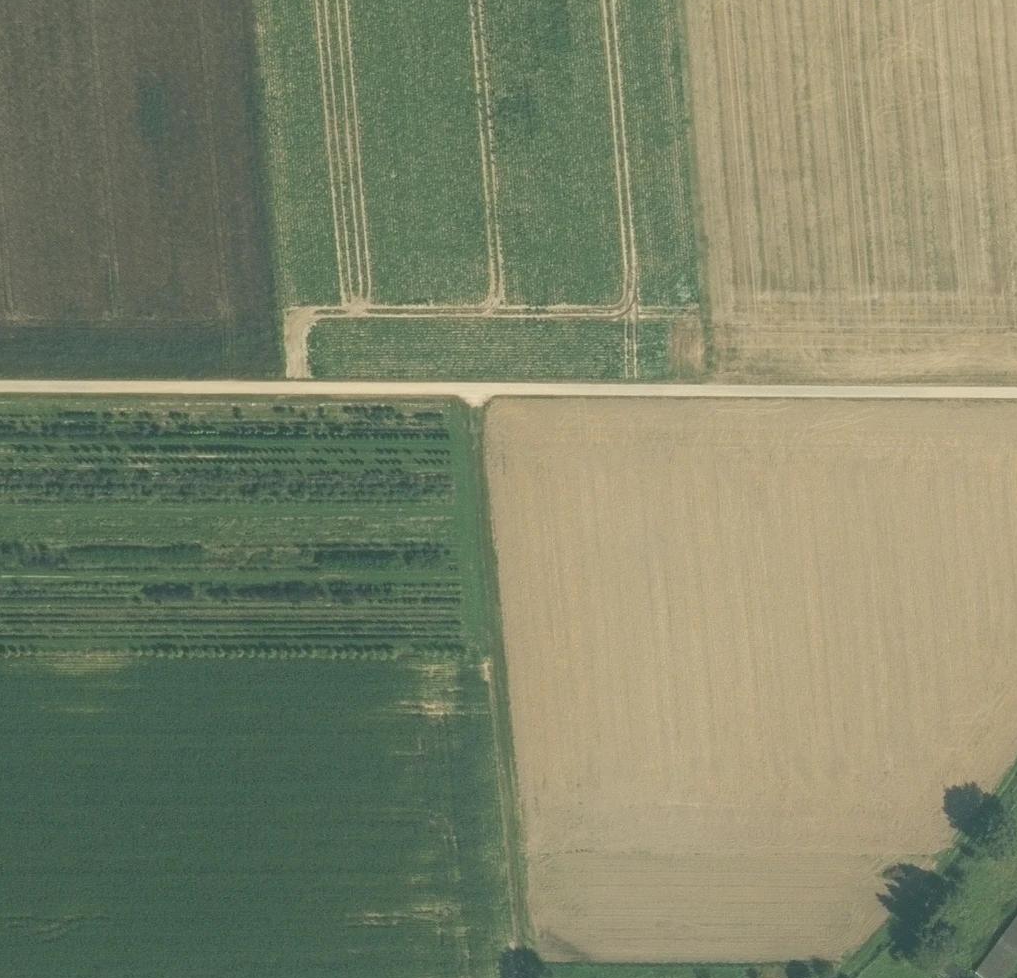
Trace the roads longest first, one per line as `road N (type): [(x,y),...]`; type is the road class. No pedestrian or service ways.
road 1 (track): [(1016,393),(0,387)]
road 2 (track): [(474,391),(529,977)]
road 3 (track): [(1016,770),(858,977)]

